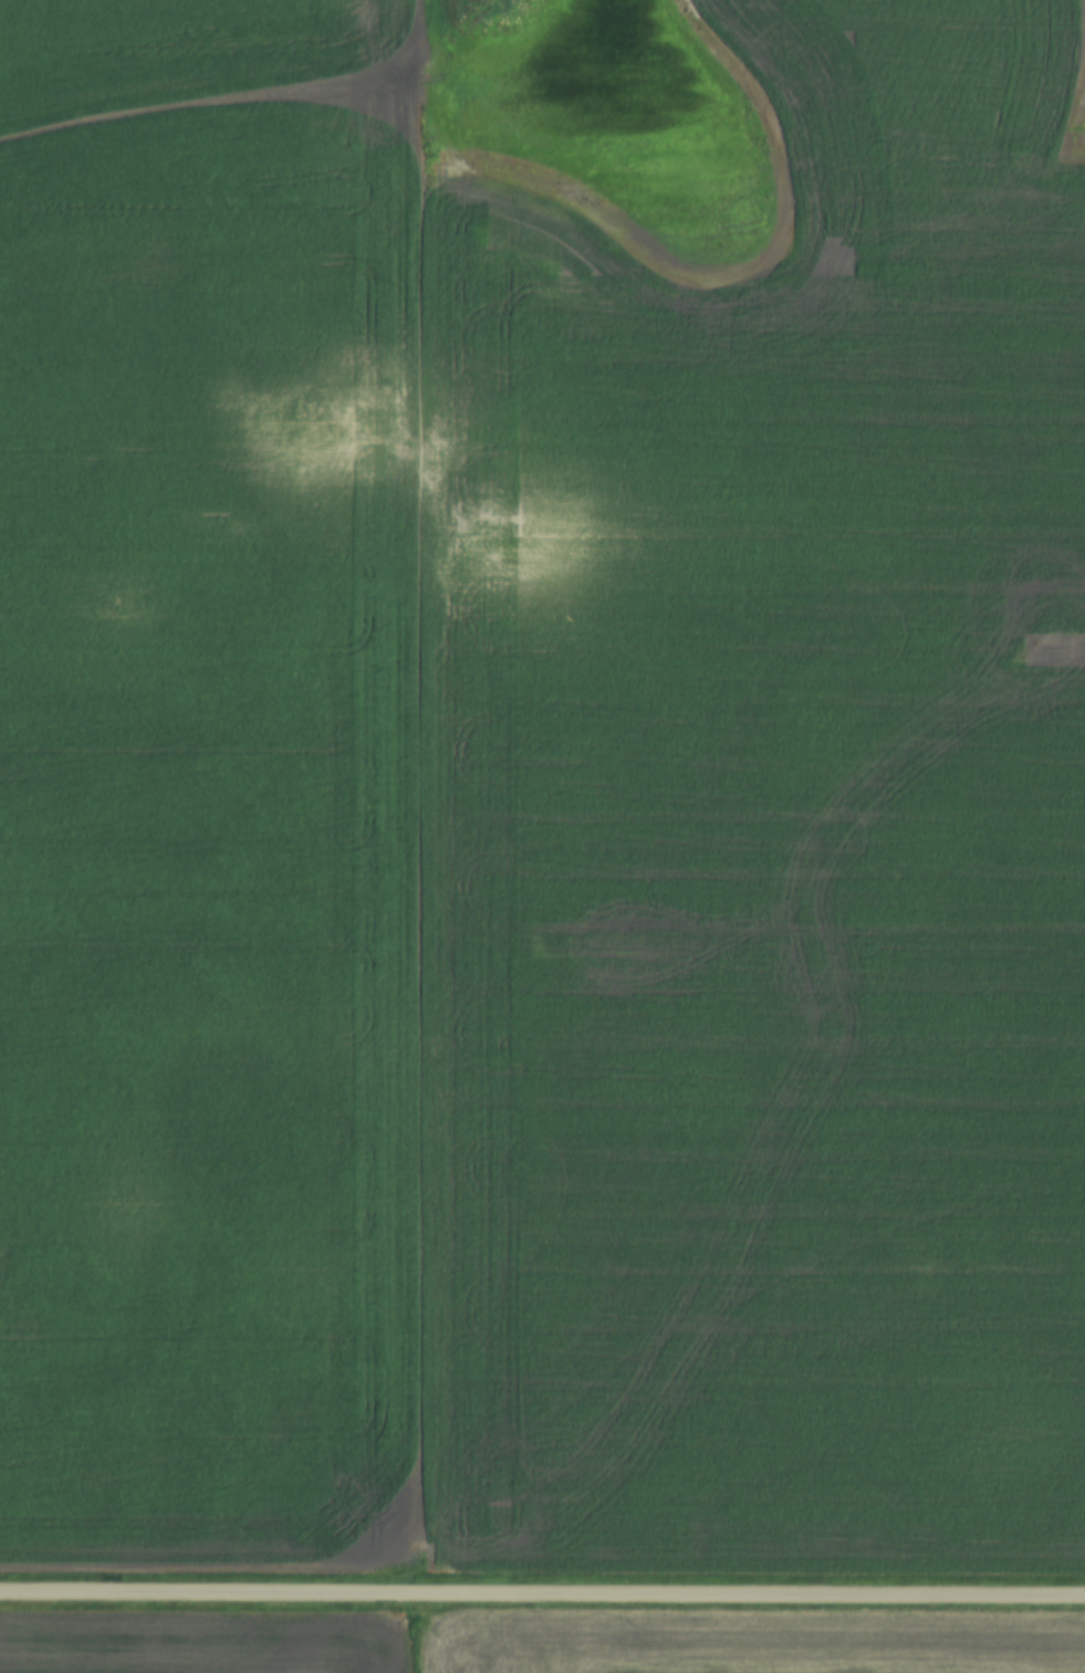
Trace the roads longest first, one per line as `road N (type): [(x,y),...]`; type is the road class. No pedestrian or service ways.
road 1 (residential): [(0,1596),(1084,1597)]

